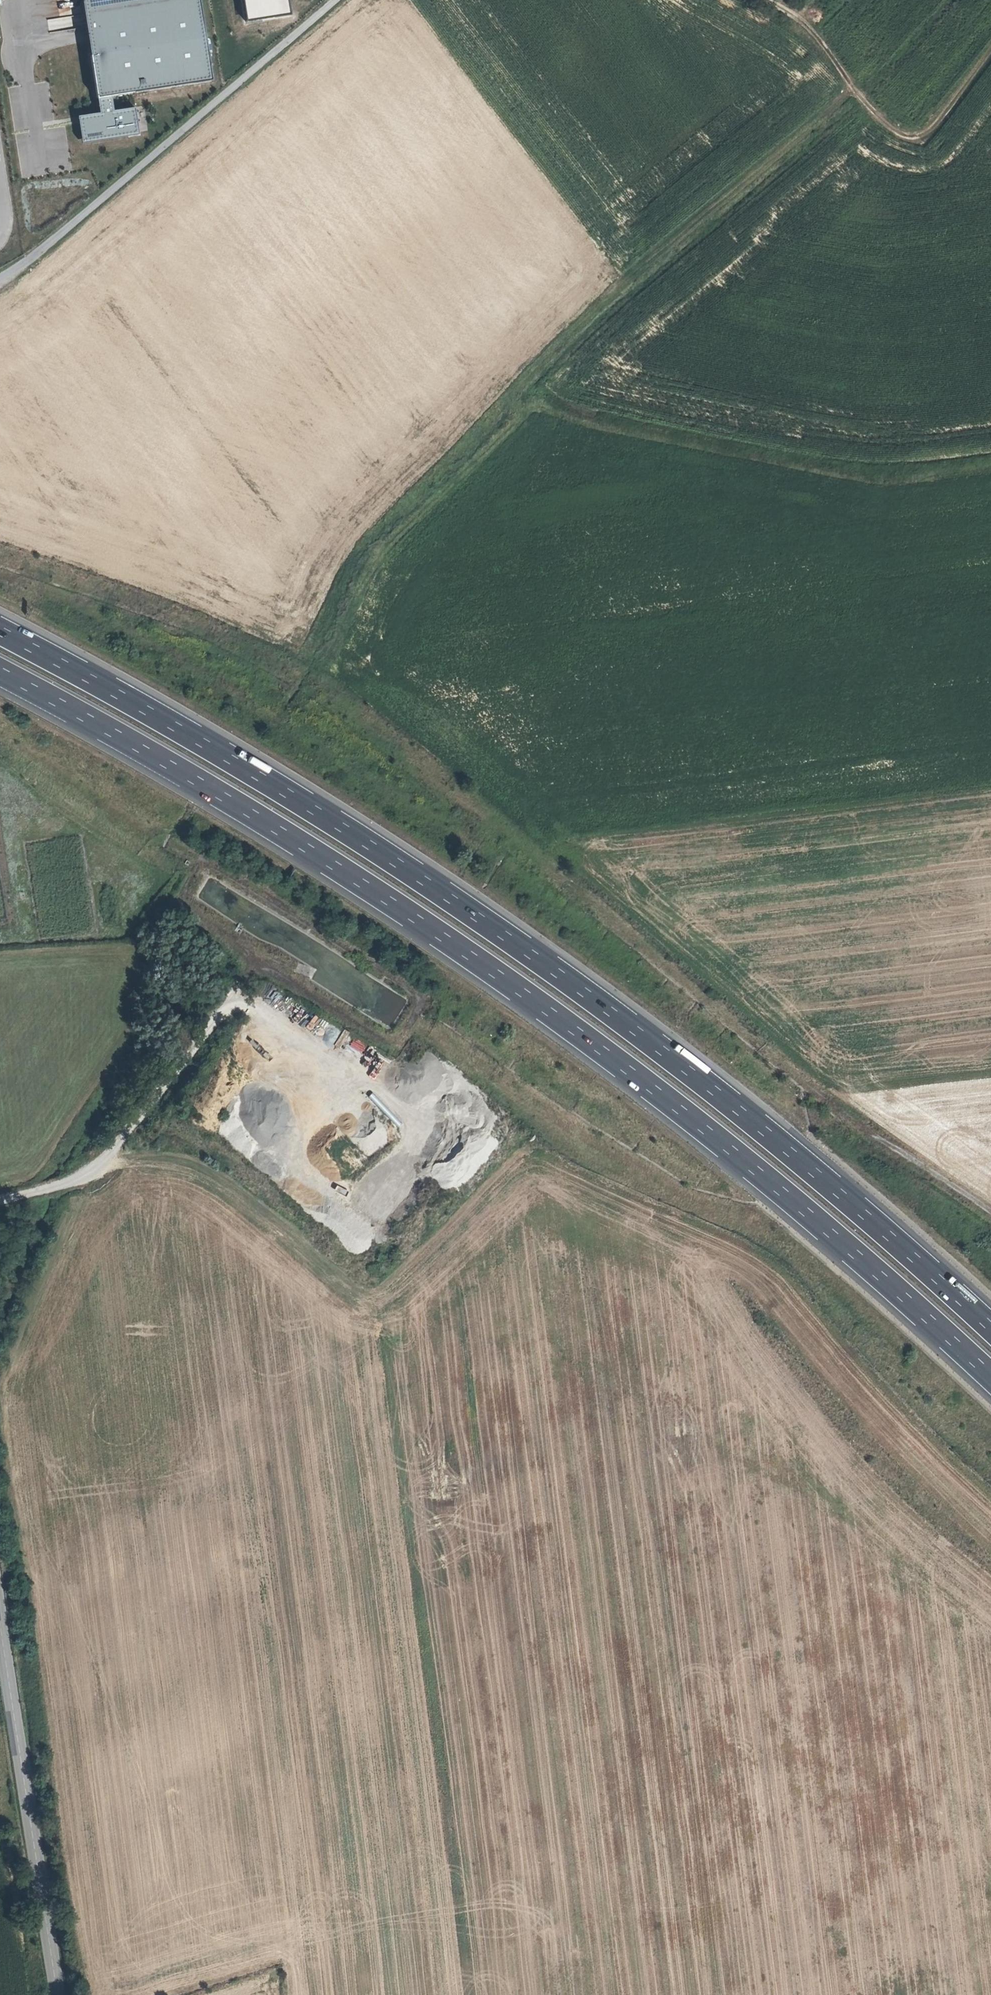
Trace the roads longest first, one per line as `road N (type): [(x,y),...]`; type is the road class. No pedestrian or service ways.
road 1 (motorway): [(0,671),(244,807),(549,1011),(815,1221),(990,1380)]
road 2 (motorway): [(990,1333),(721,1095),(569,981),(266,779),(0,632)]
road 3 (track): [(0,1201),(39,1194),(100,1166),(255,966),(386,1050),(420,999),(200,859),(184,908),(205,927)]
road 4 (unclassified): [(0,281),(337,0)]
road 5 (secondary): [(0,1624),(58,1994)]
road 6 (track): [(768,0),(814,31),(901,132),(928,133),(990,55)]

